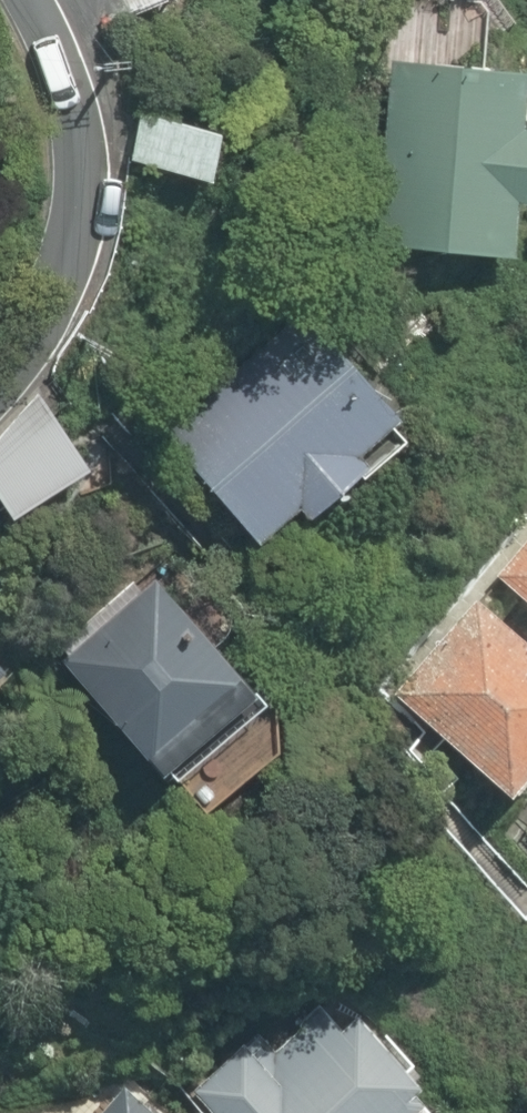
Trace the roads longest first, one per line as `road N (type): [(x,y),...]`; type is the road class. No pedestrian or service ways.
road 1 (residential): [(50,0),(61,20),(70,89),(62,255),(16,347),(0,362)]

